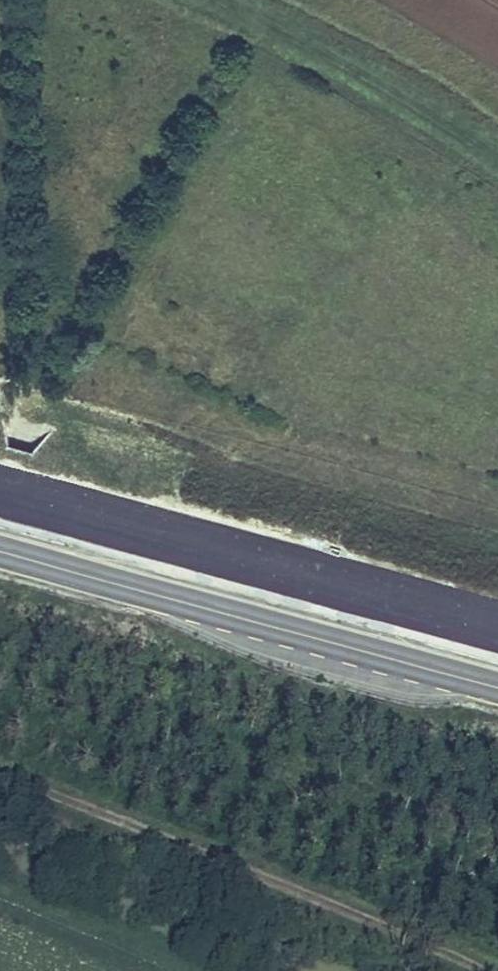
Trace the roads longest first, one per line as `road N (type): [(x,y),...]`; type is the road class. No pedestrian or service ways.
road 1 (track): [(489,970),(176,832),(0,766)]
road 2 (motorway): [(497,628),(0,490)]
road 3 (motorway): [(0,552),(497,690)]
road 4 (track): [(246,0),(497,149)]
road 5 (track): [(0,901),(174,970)]

